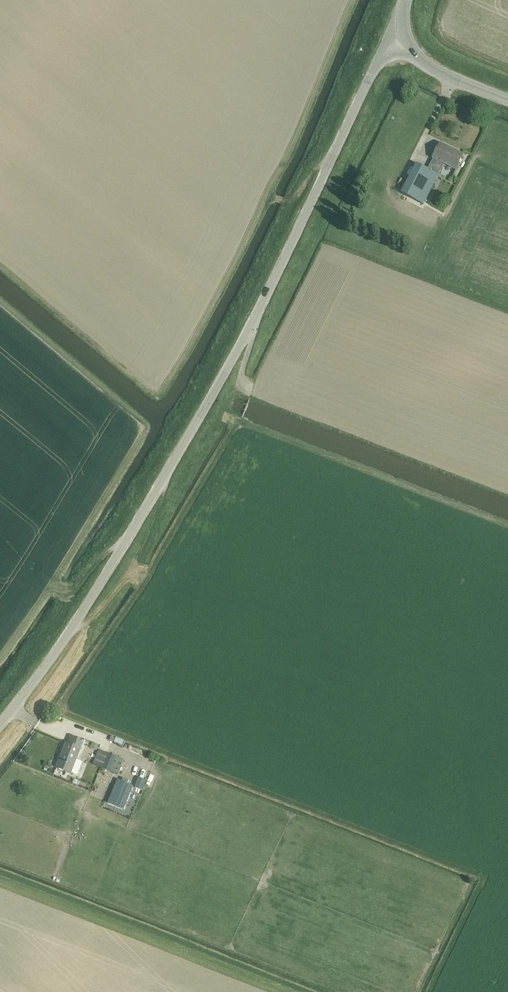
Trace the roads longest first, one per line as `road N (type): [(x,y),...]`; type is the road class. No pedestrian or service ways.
road 1 (unclassified): [(0,725),(84,615),(214,393),(371,75),(406,36)]
road 2 (tertiary): [(507,100),(435,72),(406,36)]

